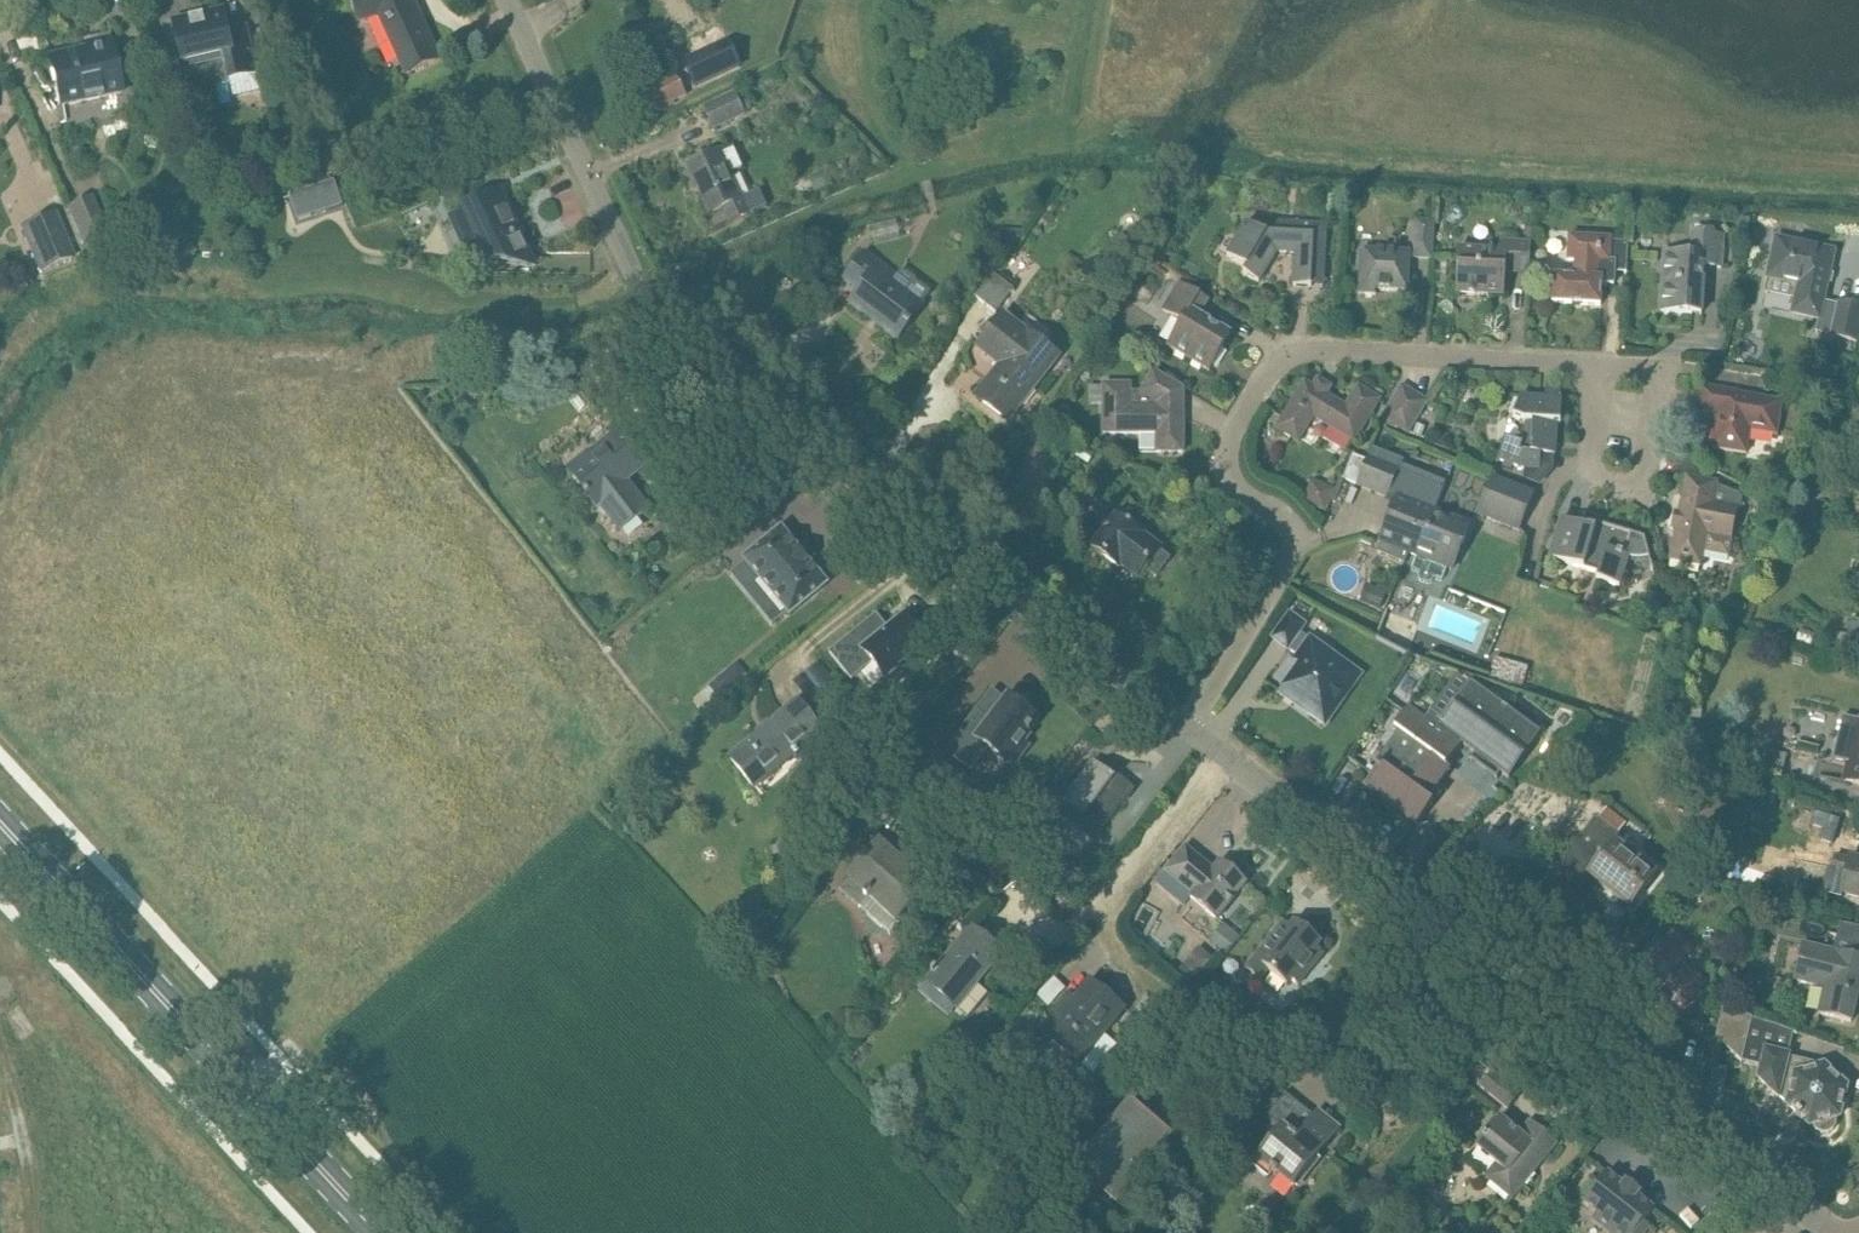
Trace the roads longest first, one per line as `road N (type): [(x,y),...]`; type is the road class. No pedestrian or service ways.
road 1 (residential): [(1194,722),(1847,1232)]
road 2 (residential): [(1194,722),(1292,562),(1292,535),(1282,519),(1218,471),(1218,450),(1281,347),(1595,364)]
road 3 (residential): [(654,317),(1194,722)]
road 4 (primary): [(385,1232),(0,820)]
road 5 (residential): [(654,317),(515,0)]
road 6 (residential): [(1595,364),(1658,369),(1647,478),(1639,485),(1598,477),(1592,463)]

